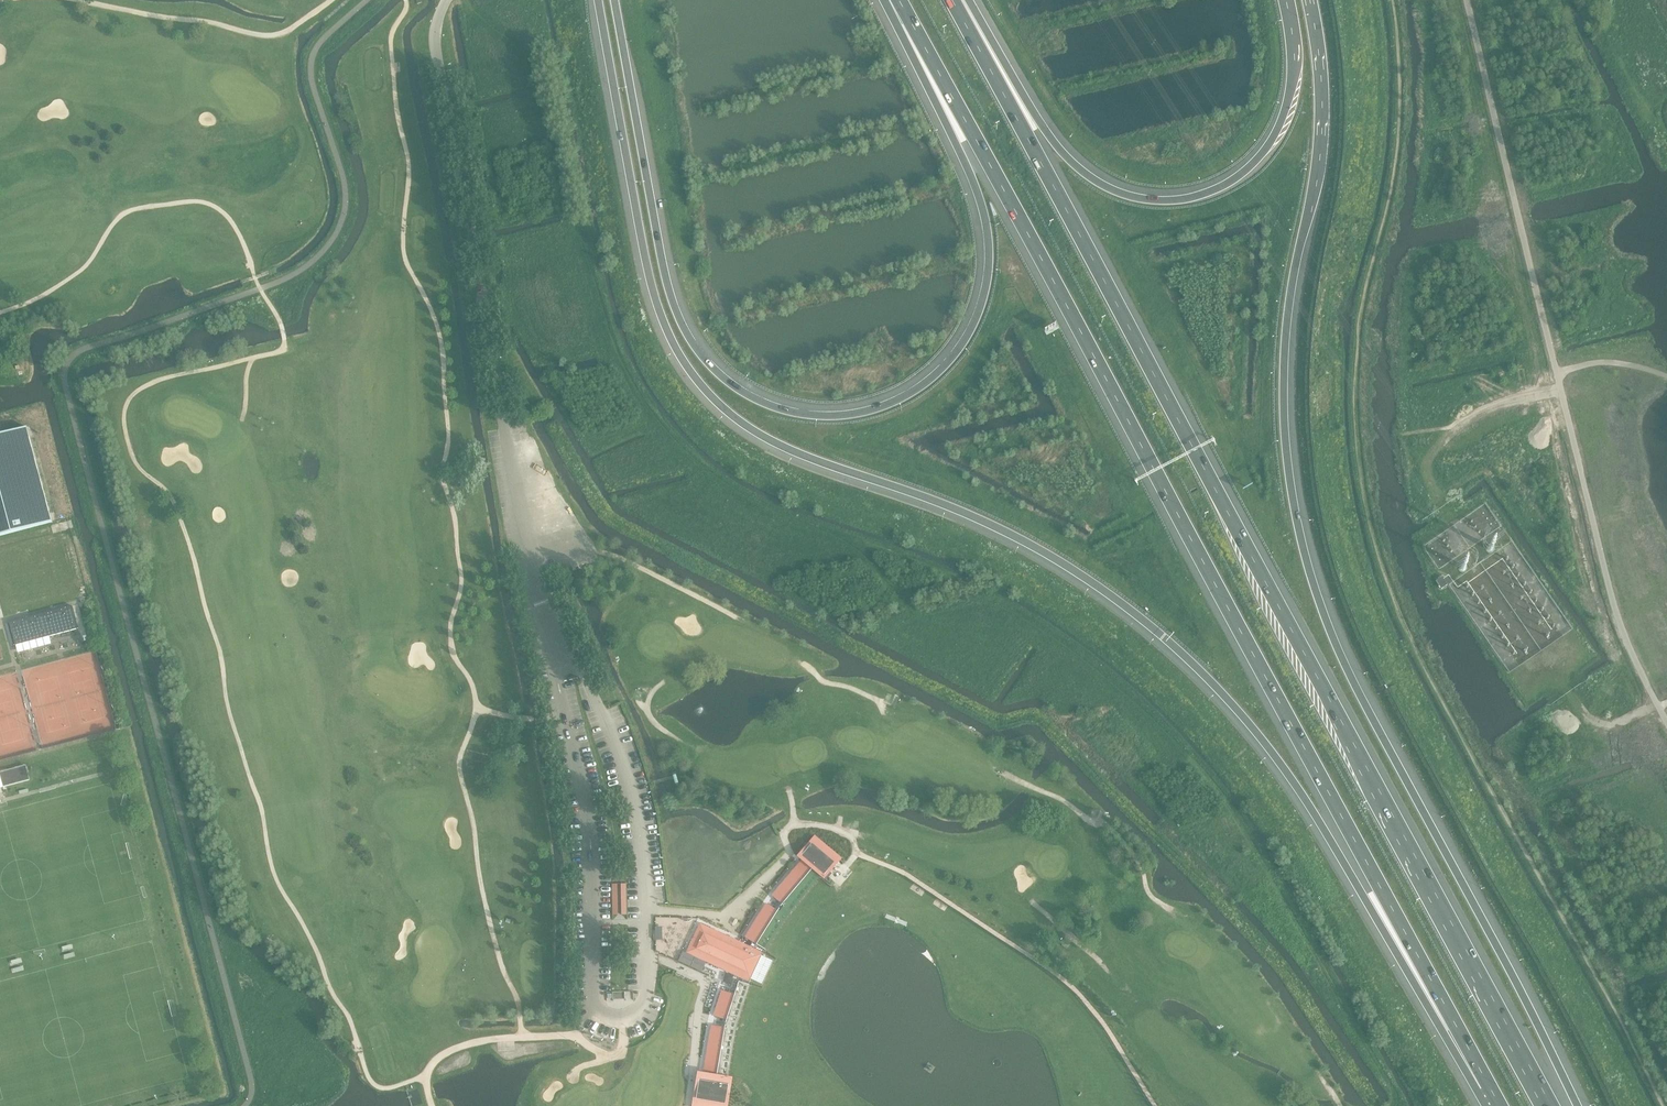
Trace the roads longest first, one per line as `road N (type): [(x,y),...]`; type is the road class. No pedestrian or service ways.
road 1 (track): [(471,0),(536,55),(566,205),(615,353),(671,442),(718,484),(860,549),(910,597),(916,616),(996,603),(1151,716),(1234,812),(1396,1091),(1392,1105)]
road 2 (motorway): [(599,0),(648,275),(667,331),(695,378),(736,418),(784,447),(951,507),(1059,561),(1196,666),(1298,788),(1489,1087)]
road 3 (motorway): [(1547,1105),(952,0)]
road 4 (motorway): [(898,0),(1489,1087)]
road 5 (motorway): [(1577,1105),(1332,637),(1298,521),(1284,361),(1320,153),(1322,89),(1310,0)]
road 6 (motorway): [(897,0),(982,209),(985,292),(962,344),(922,386),(854,414),(819,415),(745,393),(695,348),(663,268),(613,0)]
road 7 (motorway): [(1286,0),(1295,63),(1275,132),(1224,184),(1166,201),(1118,192),(1071,160),(960,0)]
road 8 (track): [(1560,392),(1475,416),(1441,443),(1427,460),(1442,512)]

